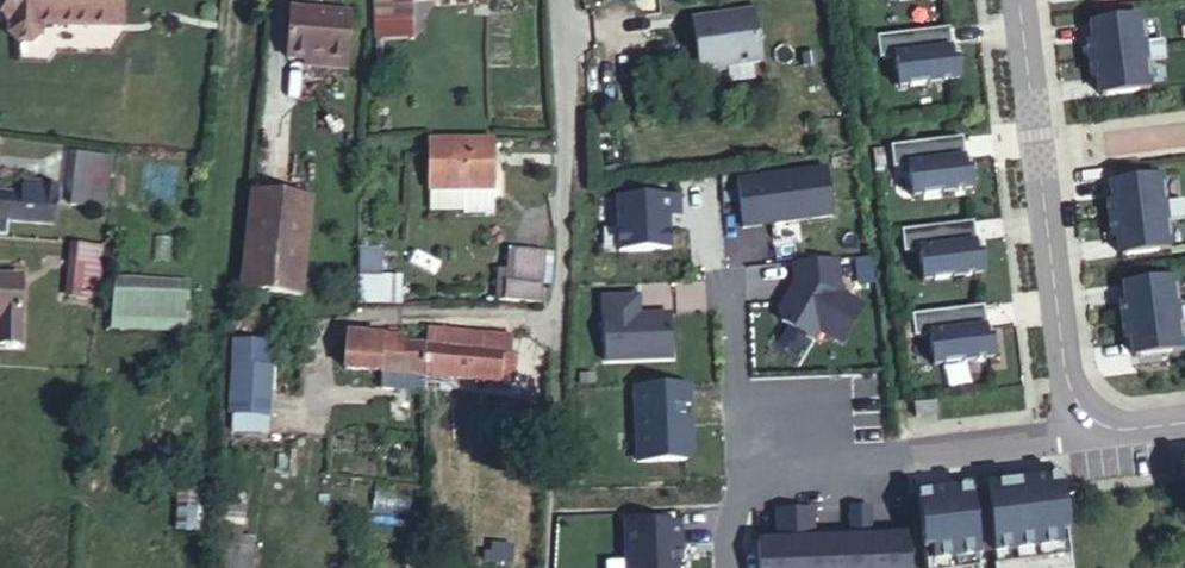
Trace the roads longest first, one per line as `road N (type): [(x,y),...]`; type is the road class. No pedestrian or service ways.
road 1 (tertiary): [(1111,420),(1085,406),(1069,368),(1026,0)]
road 2 (residential): [(742,467),(906,461),(1046,442),(1111,420)]
road 3 (residential): [(561,0),(568,102),(555,346)]
road 4 (residential): [(733,281),(742,467)]

